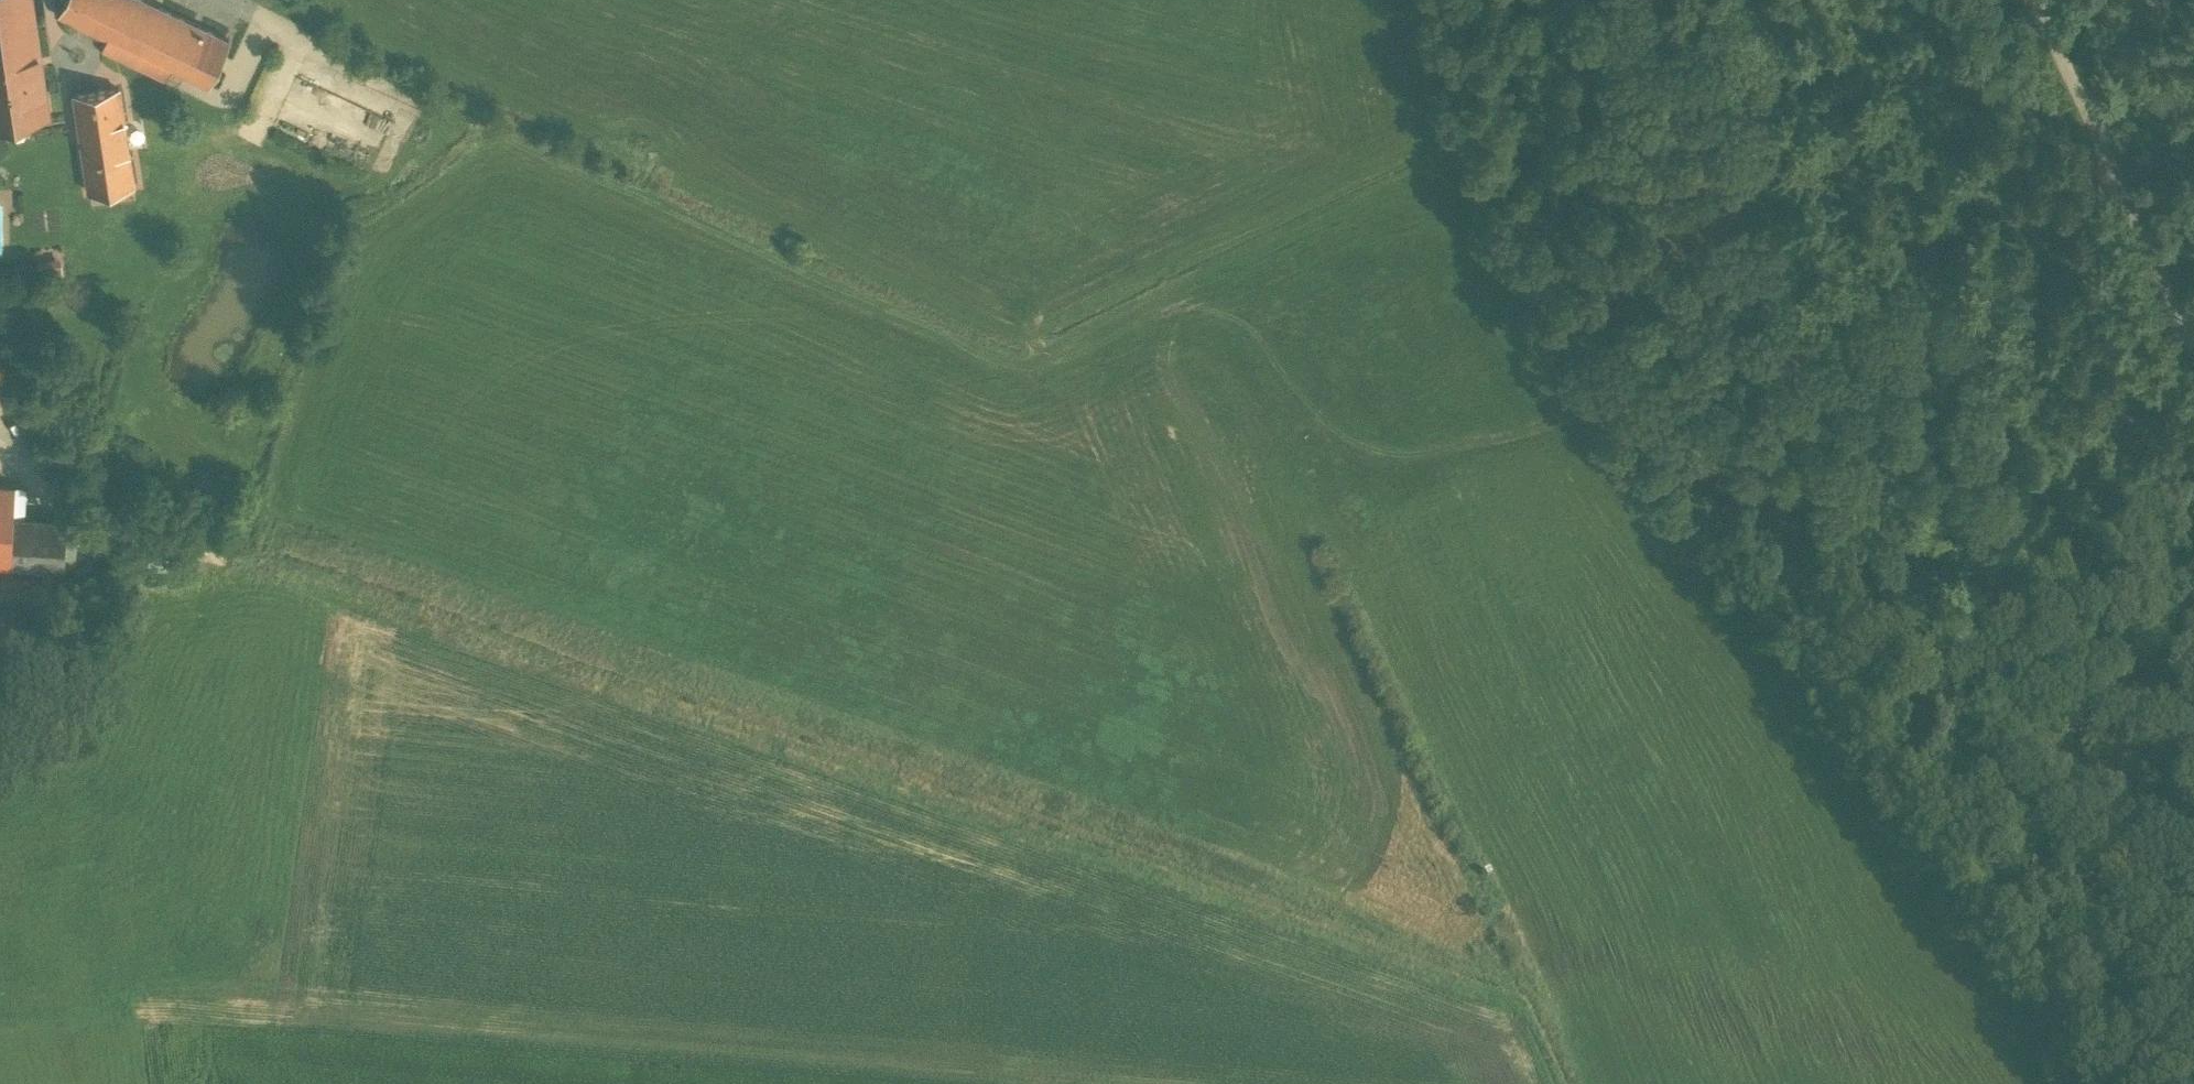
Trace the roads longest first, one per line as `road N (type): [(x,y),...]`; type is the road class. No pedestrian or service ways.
road 1 (track): [(1991,0),(2193,404)]

